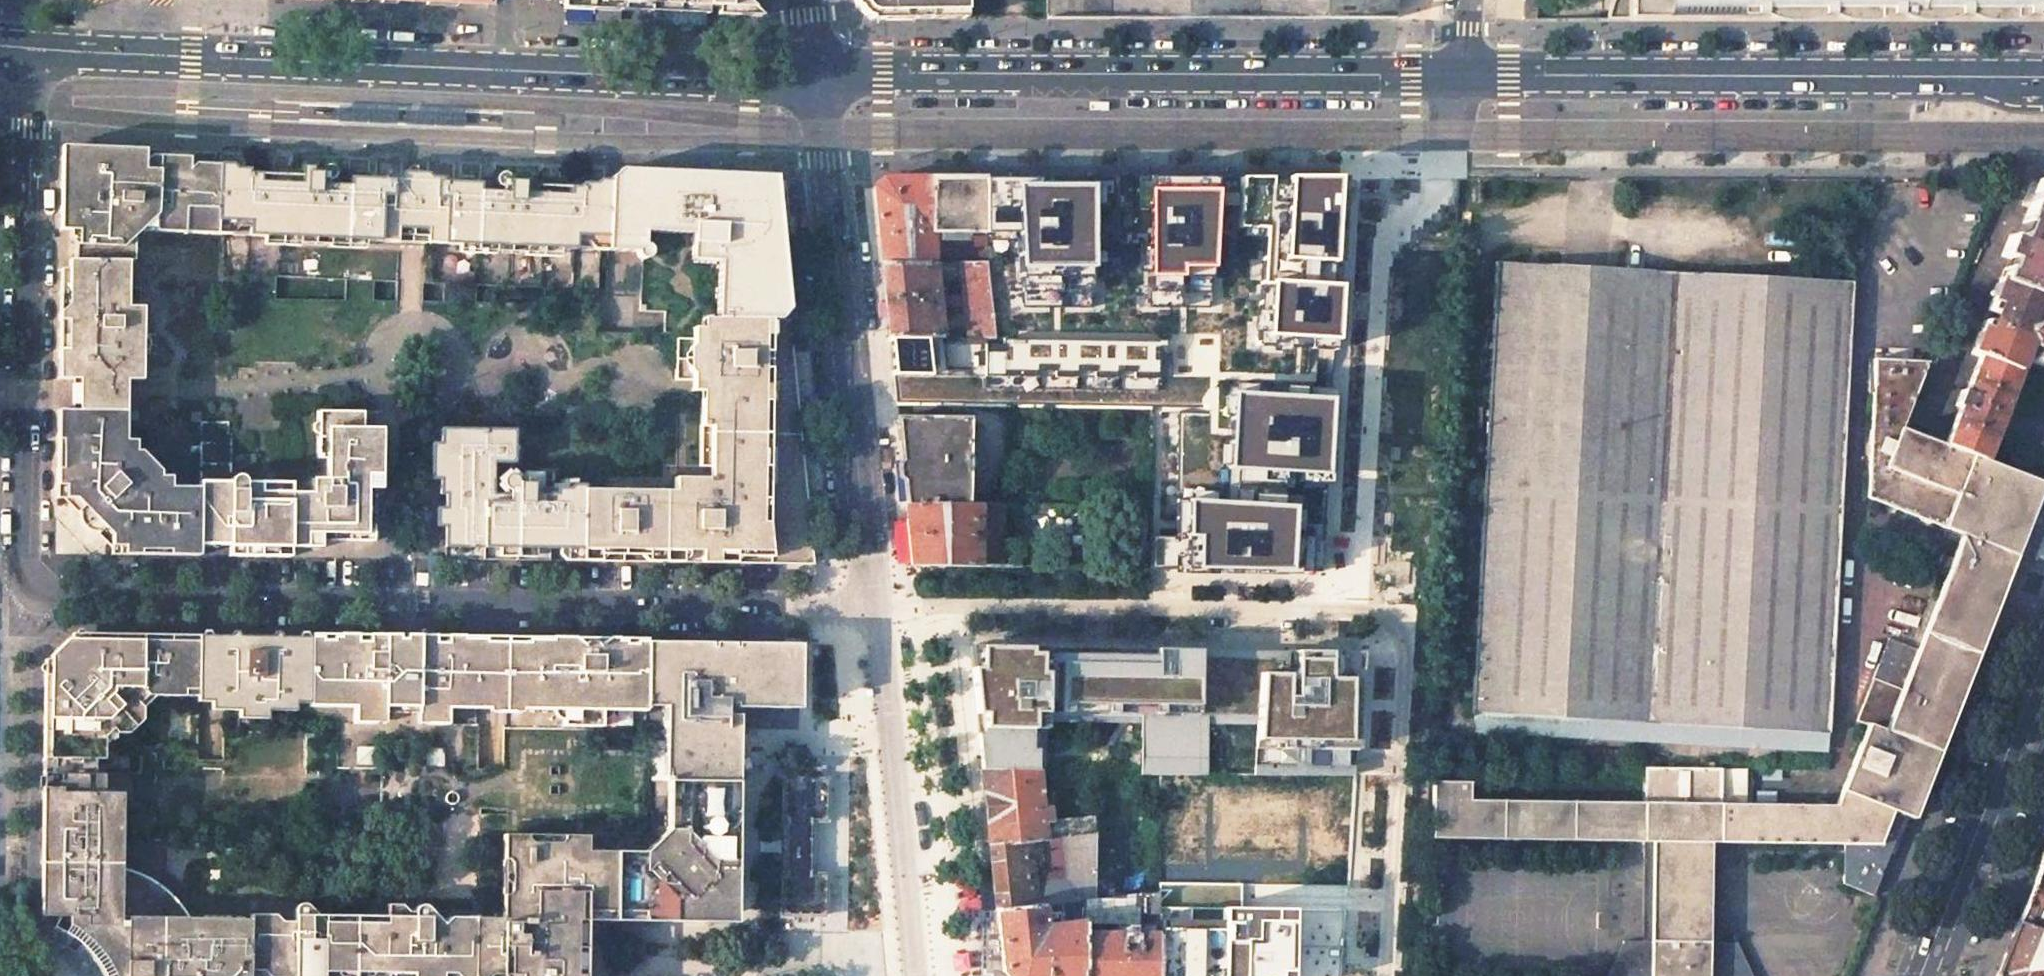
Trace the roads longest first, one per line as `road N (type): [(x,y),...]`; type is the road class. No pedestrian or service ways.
road 1 (residential): [(21,47),(28,130),(17,588),(809,604)]
road 2 (tertiary): [(815,75),(654,76),(21,47)]
road 3 (residential): [(871,604),(1428,612),(1420,756)]
road 4 (tertiary): [(815,75),(1464,72)]
road 5 (tertiary): [(1464,72),(2043,77)]
road 6 (residential): [(864,540),(815,75)]
road 7 (residential): [(929,975),(903,766),(871,604)]
road 8 (secondary): [(1926,975),(2043,670)]
road 9 (residential): [(1420,756),(1409,975)]

